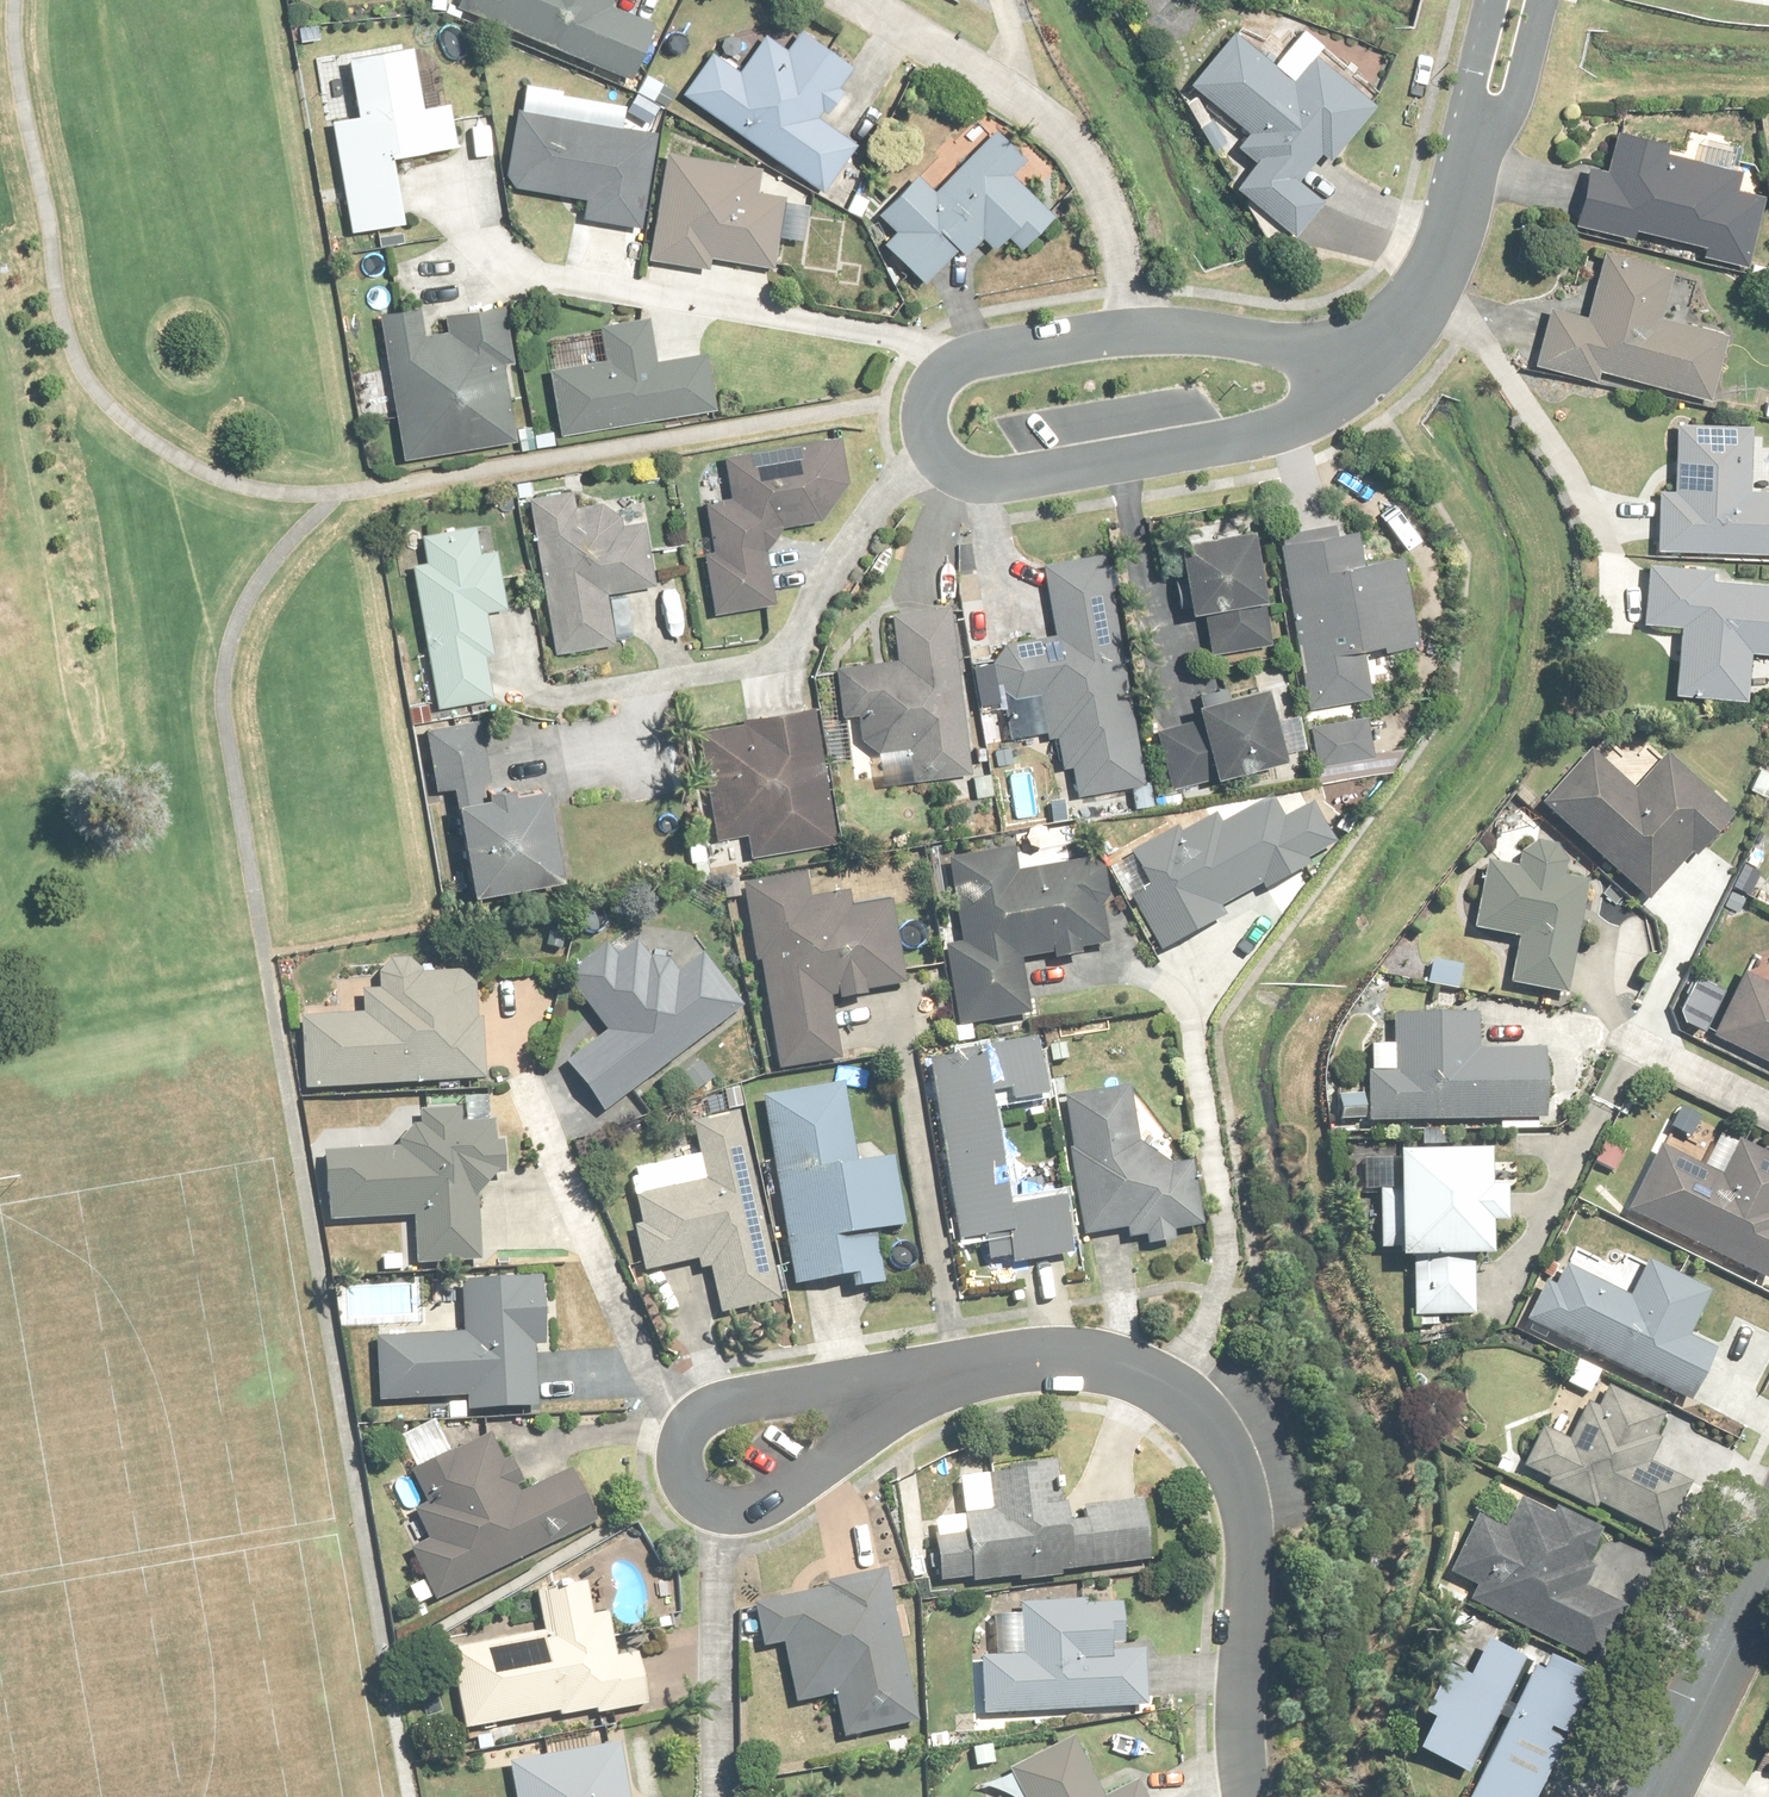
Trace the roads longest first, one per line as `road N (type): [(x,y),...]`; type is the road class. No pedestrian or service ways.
road 1 (residential): [(1346,359),(1300,421),(1250,438),(983,484),(960,478),(932,450),(928,397),(952,366),(997,350),(1145,334)]
road 2 (residential): [(931,1384),(1048,1363),(1121,1372),(1188,1400),(1224,1439),(1254,1538),(1241,1718),(1249,1796)]
road 3 (residential): [(853,0),(1023,93),(1085,154),(1145,334)]
road 4 (residential): [(931,1384),(770,1505),(722,1510),(688,1474),(692,1433),(727,1405),(764,1402)]
road 5 (residential): [(1346,359),(1392,331),(1440,264),(1515,0)]
road 6 (residential): [(1650,1796),(1768,1555)]
road 7 (residential): [(1145,334),(1283,343),(1346,359)]
road 8 (residential): [(764,1402),(931,1384)]

